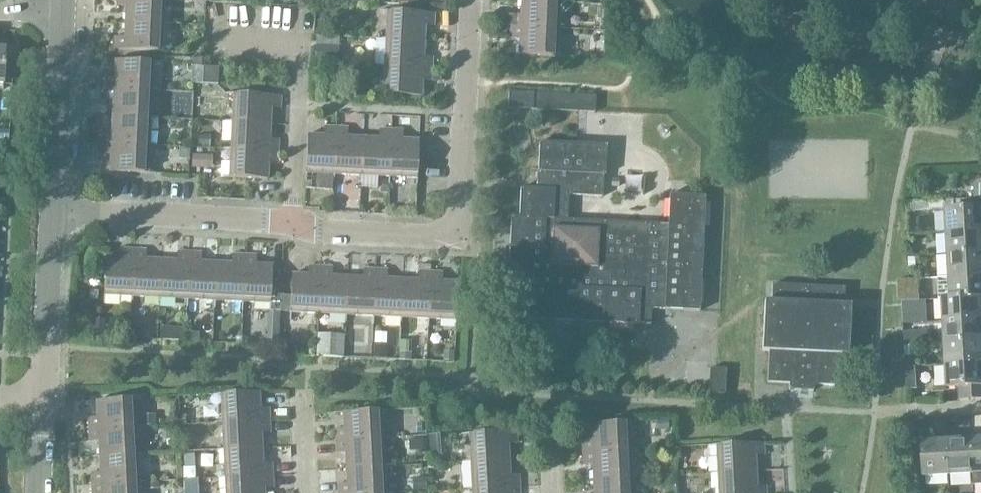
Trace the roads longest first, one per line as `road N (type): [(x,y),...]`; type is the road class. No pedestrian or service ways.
road 1 (residential): [(51,208),(292,221),(325,230),(452,230),(461,218),(471,0)]
road 2 (residential): [(51,208),(63,13)]
road 3 (residential): [(41,399),(51,208)]

